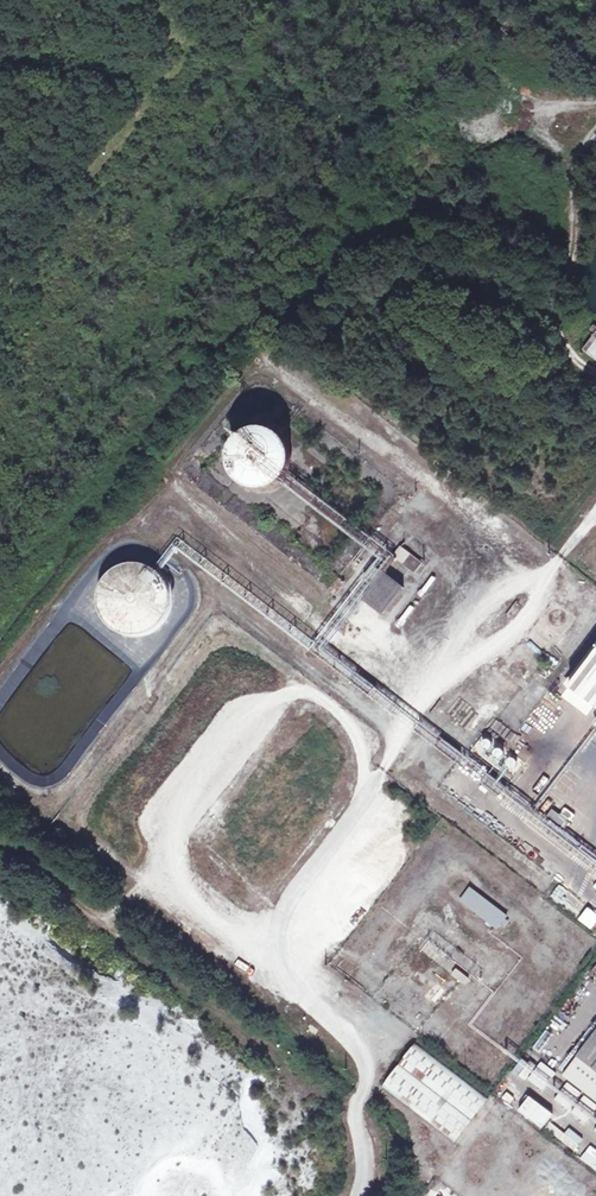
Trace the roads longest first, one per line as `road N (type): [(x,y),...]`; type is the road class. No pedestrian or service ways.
road 1 (track): [(595,511),(486,649),(429,698),(339,632),(185,467),(222,405),(267,375),(431,485),(505,557)]
road 2 (track): [(443,150),(512,114),(595,102)]

